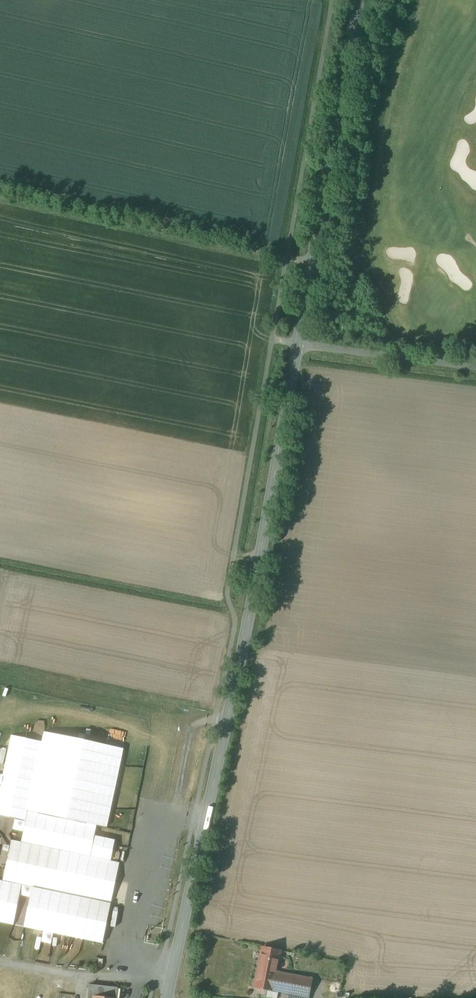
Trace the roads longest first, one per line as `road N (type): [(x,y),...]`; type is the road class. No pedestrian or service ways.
road 1 (tertiary): [(299,346),(168,997)]
road 2 (tertiary): [(358,0),(299,346)]
road 3 (unclassified): [(299,346),(475,368)]

